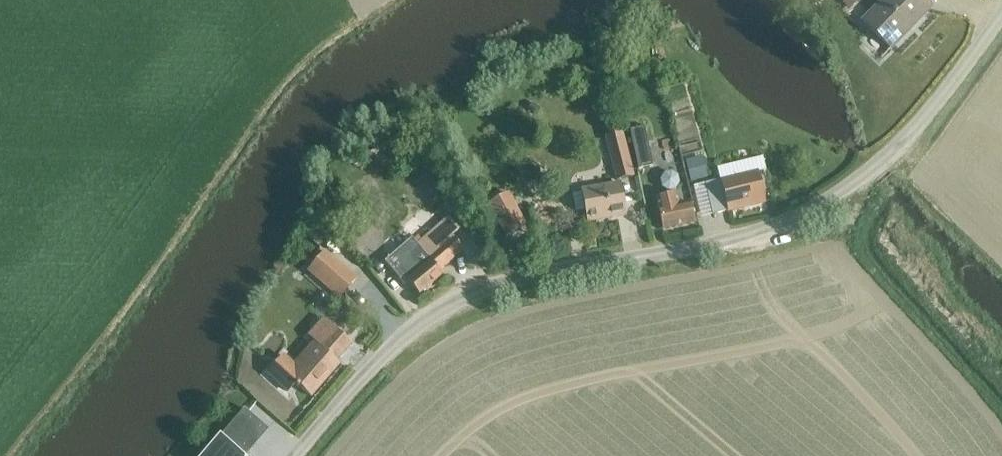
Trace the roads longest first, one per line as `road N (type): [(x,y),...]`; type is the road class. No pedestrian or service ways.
road 1 (unclassified): [(294,455),(382,354),(460,298),(761,231),(802,213),(880,162),(1001,12)]

